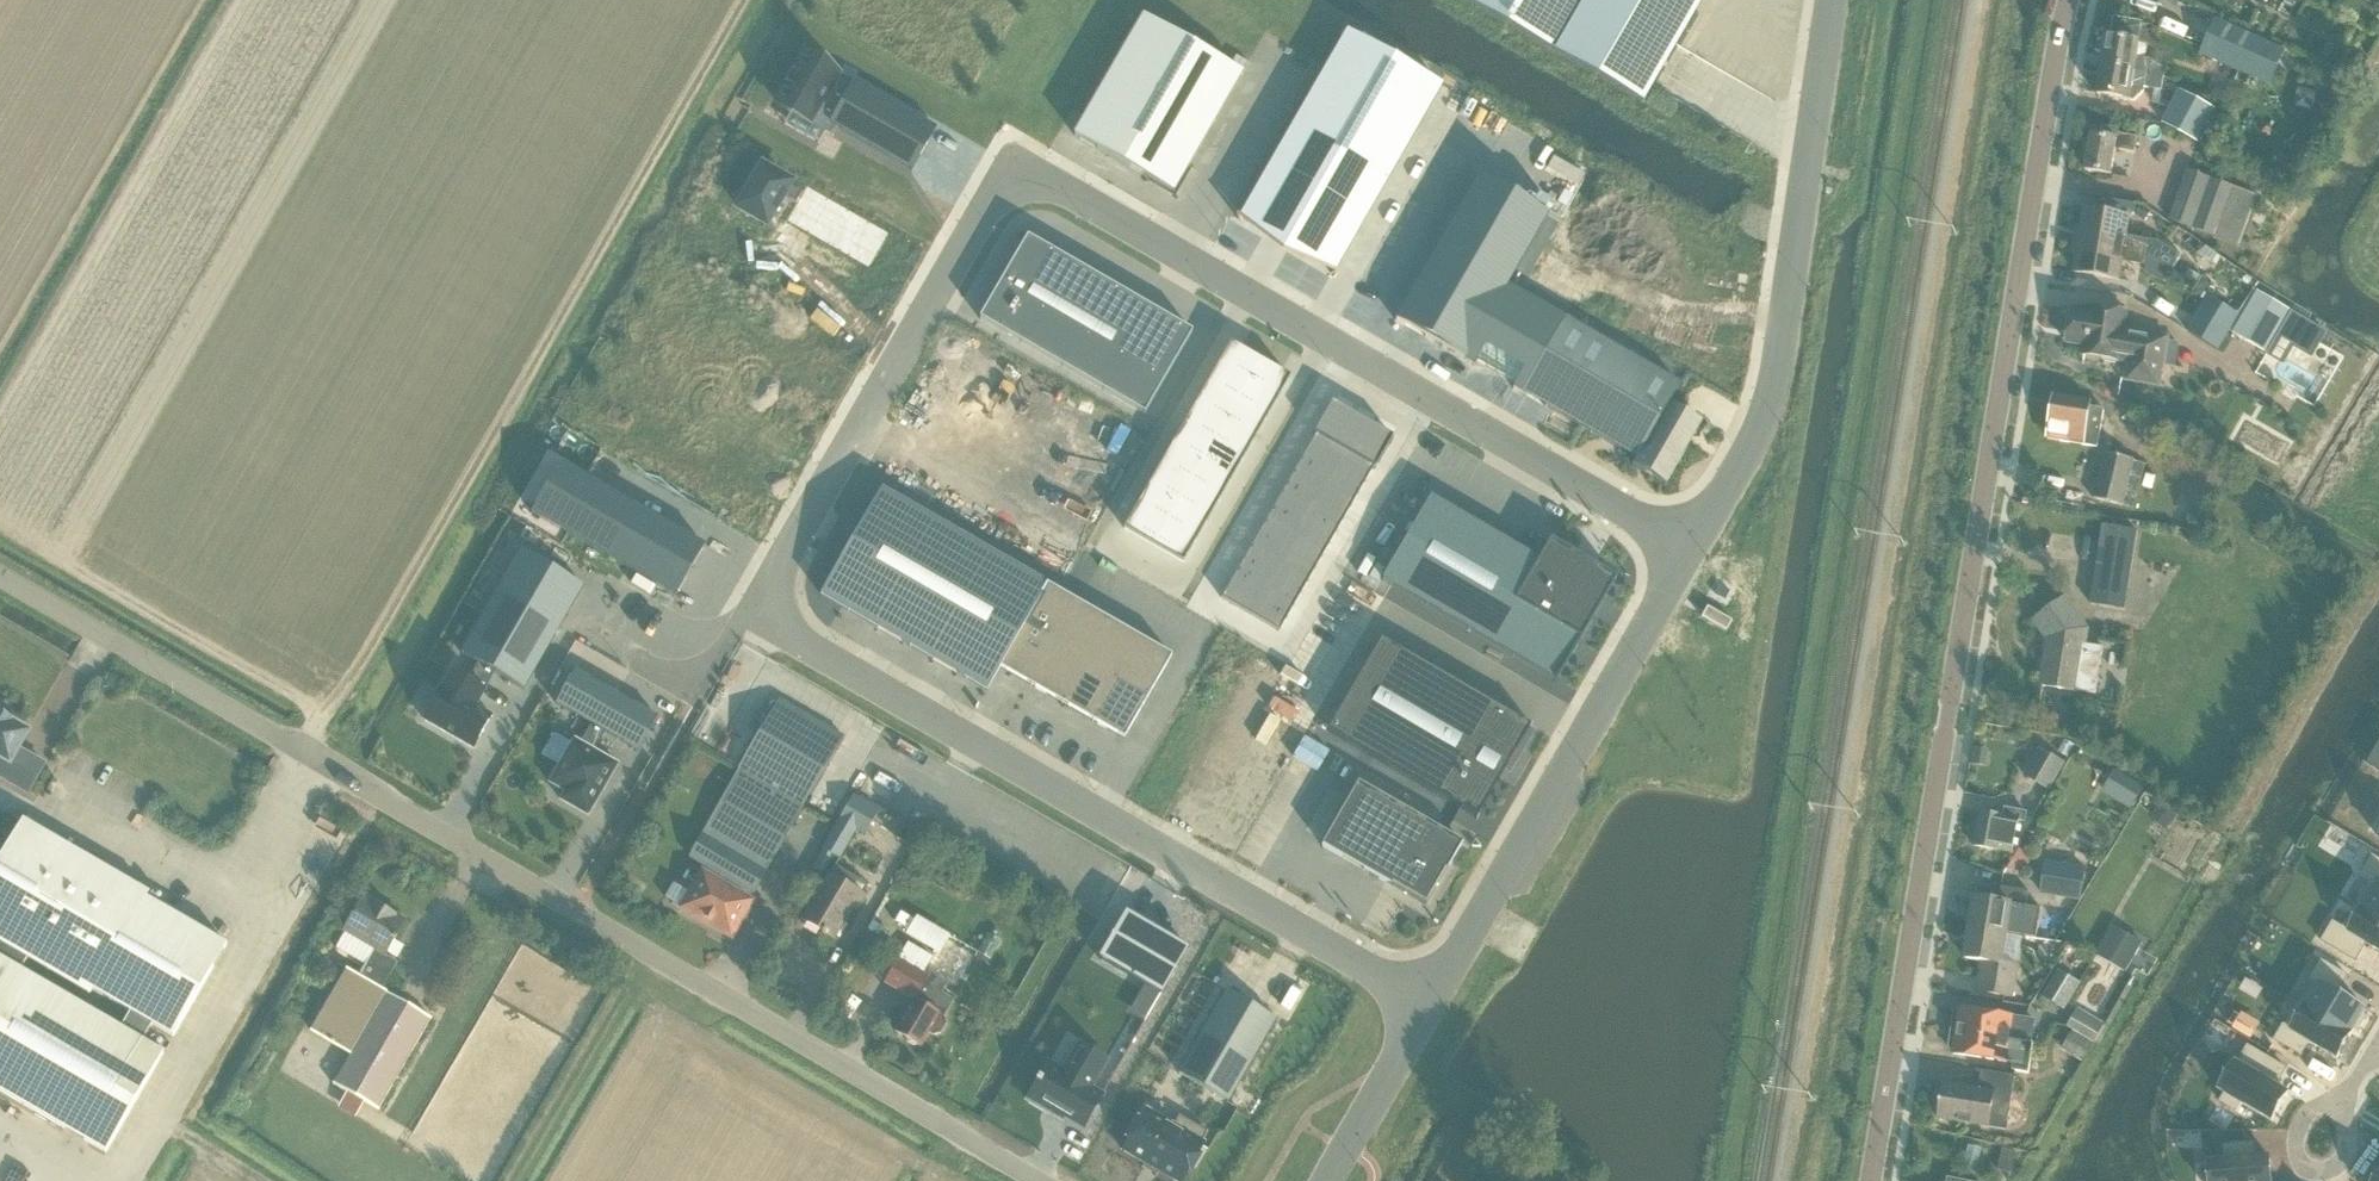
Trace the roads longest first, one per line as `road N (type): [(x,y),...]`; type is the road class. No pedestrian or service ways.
road 1 (residential): [(1430,1002),(786,629),(777,616),(776,577),(992,199),(1014,182),(1047,183),(1689,550)]
road 2 (unclassified): [(0,574),(1042,1180)]
road 3 (unclassified): [(1877,1180),(2075,0)]
road 4 (unclassified): [(1831,0),(1775,377),(1755,434),(1689,550)]
road 5 (unclassified): [(1689,550),(1430,1002)]
road 6 (unclassified): [(1430,1002),(1329,1180)]
road 7 (residential): [(2341,1102),(2350,1120),(2345,1156),(2314,1170),(2299,1158),(2298,1128),(2326,1100)]

